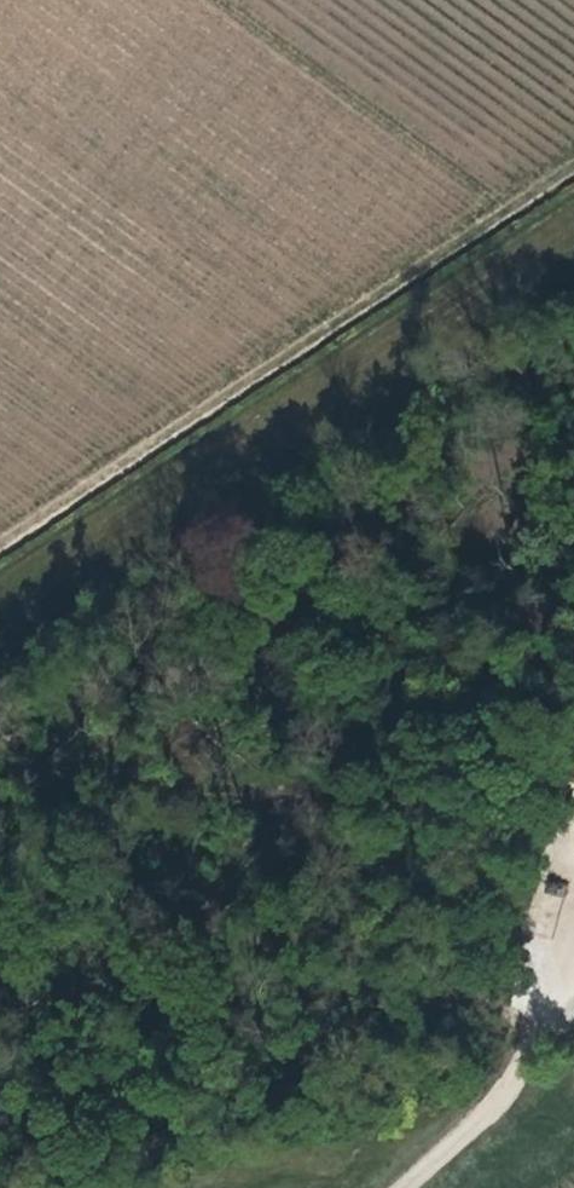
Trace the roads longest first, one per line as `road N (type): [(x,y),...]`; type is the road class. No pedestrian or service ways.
road 1 (track): [(573,167),(0,547)]
road 2 (track): [(573,976),(543,1039),(498,1102),(403,1187)]

